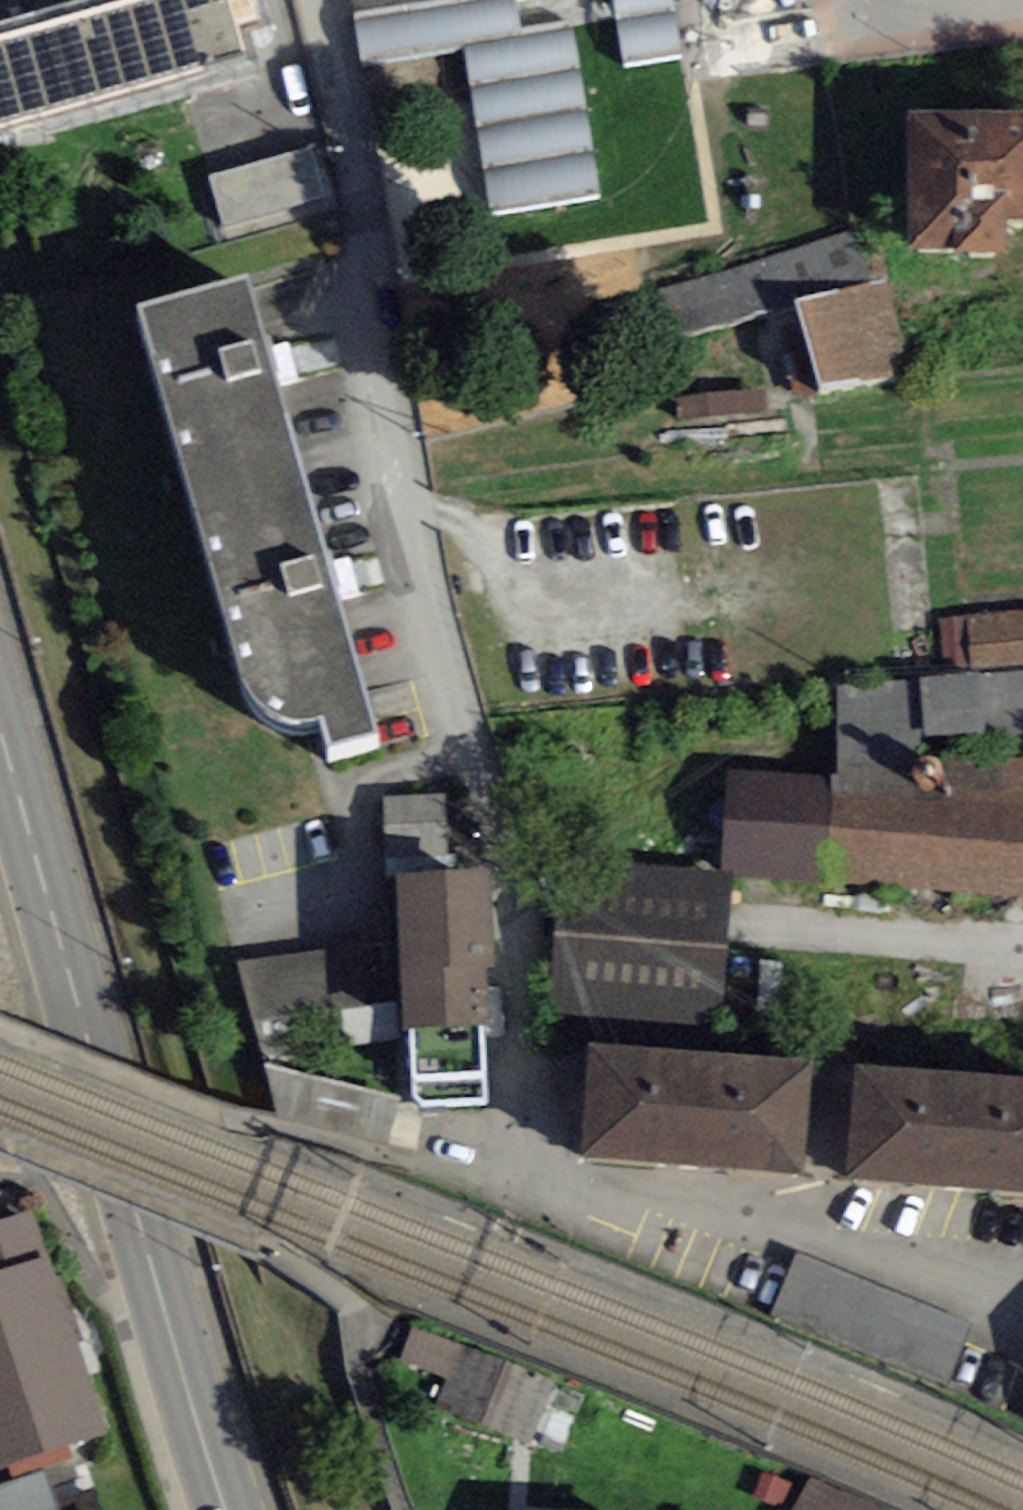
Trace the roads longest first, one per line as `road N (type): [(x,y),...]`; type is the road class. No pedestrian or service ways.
road 1 (primary): [(233,1509),(0,737)]

